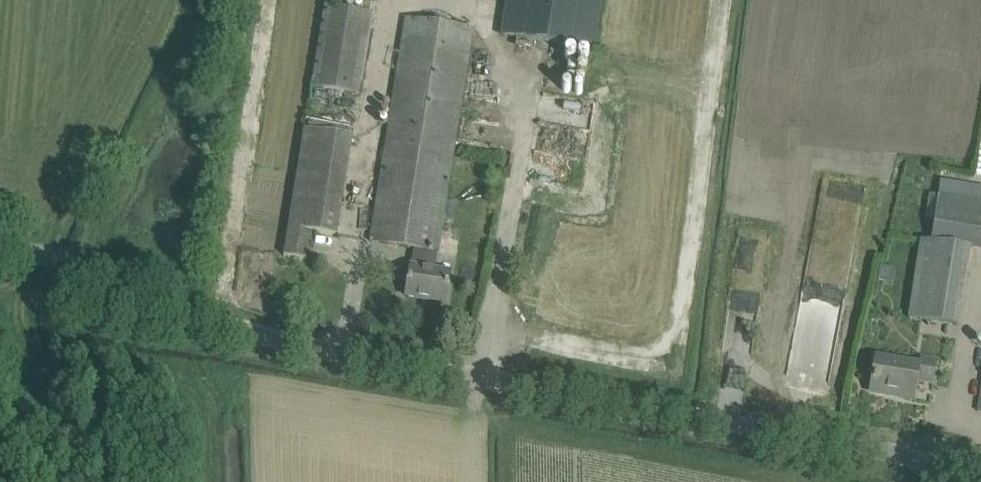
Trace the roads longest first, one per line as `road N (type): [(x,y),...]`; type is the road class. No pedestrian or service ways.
road 1 (unclassified): [(0,244),(258,322),(481,373),(853,433),(980,466)]

